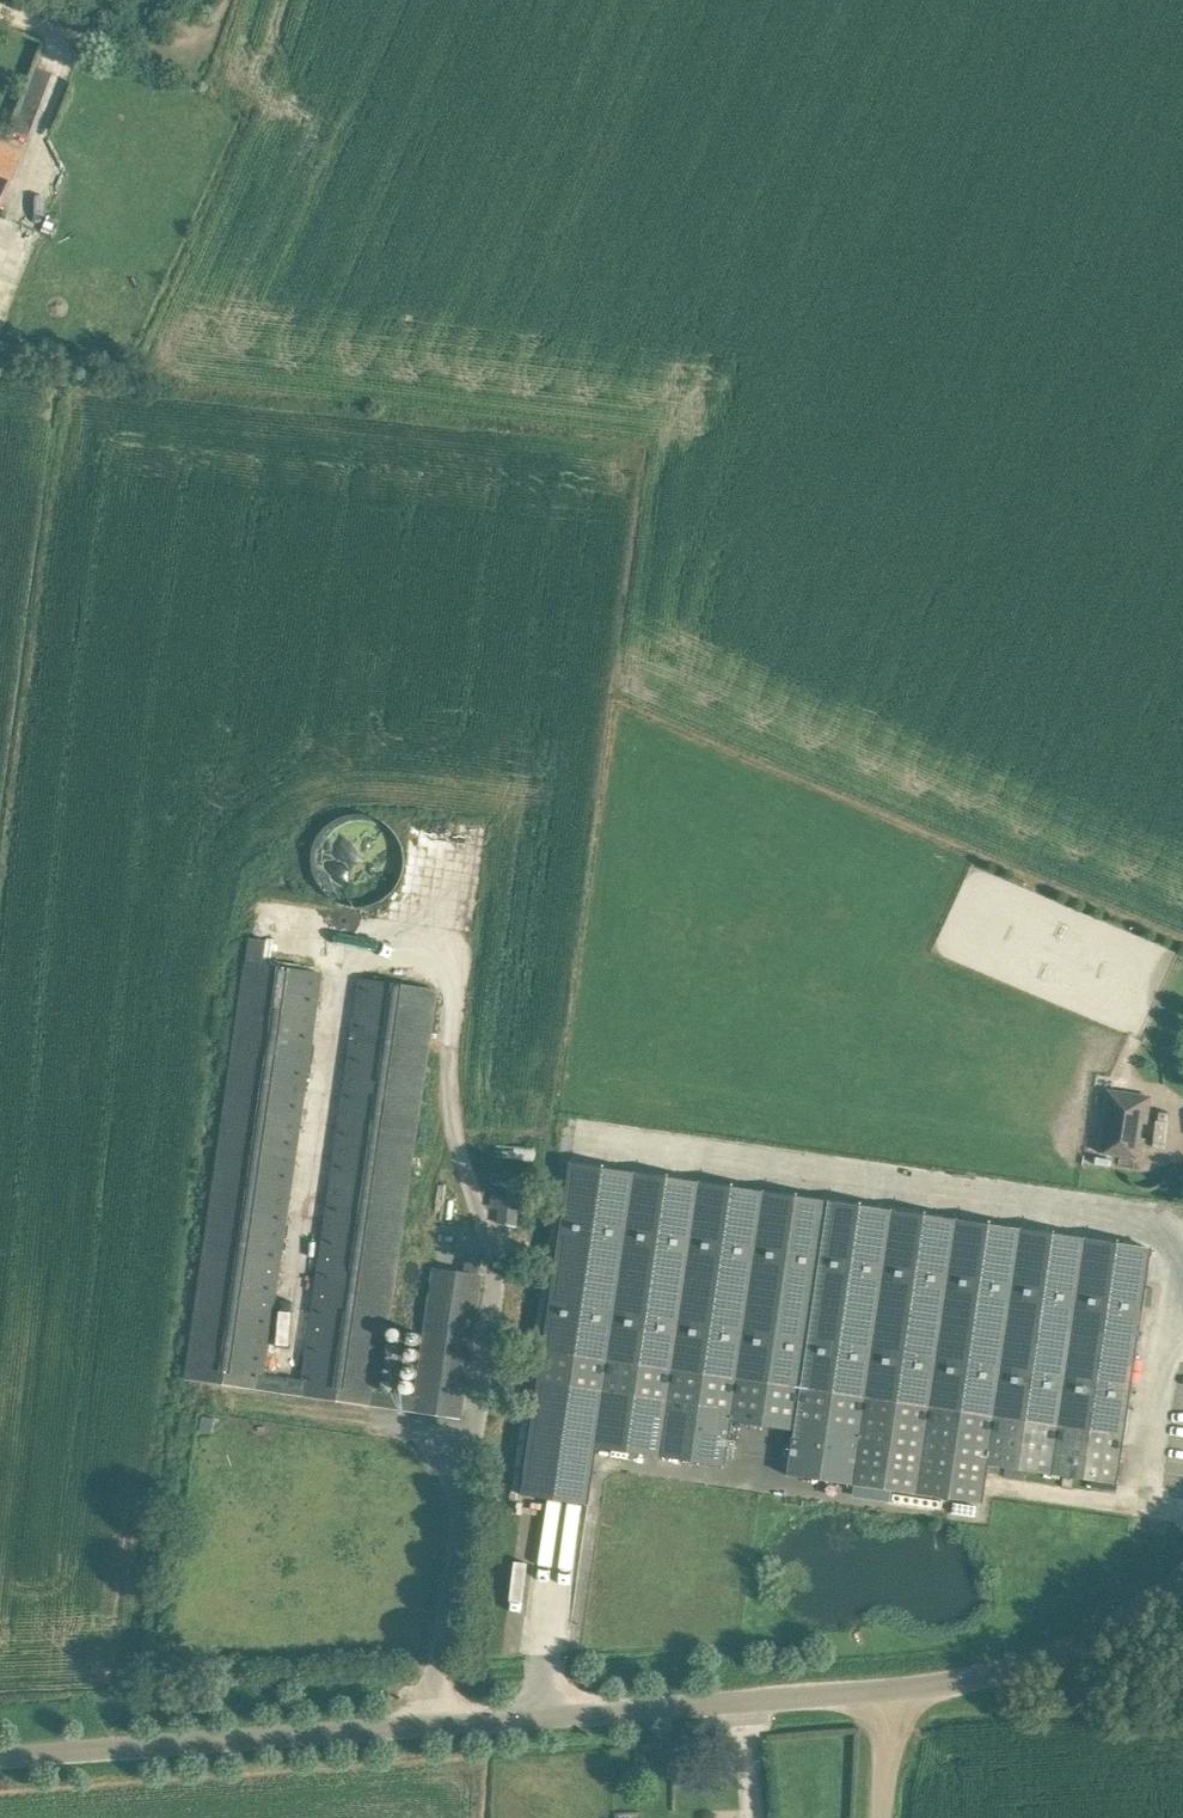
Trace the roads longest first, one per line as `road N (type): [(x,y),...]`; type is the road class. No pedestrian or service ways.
road 1 (unclassified): [(0,1756),(958,1680),(1078,1645),(1182,1577)]

